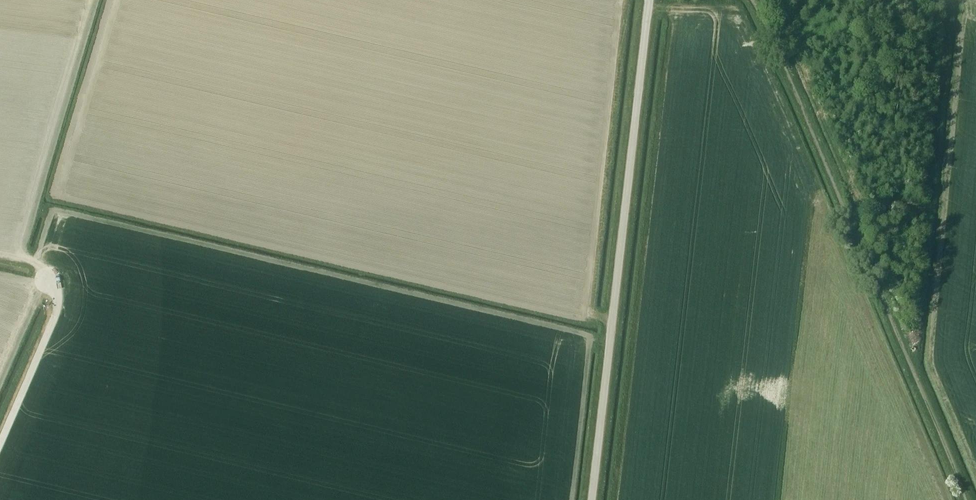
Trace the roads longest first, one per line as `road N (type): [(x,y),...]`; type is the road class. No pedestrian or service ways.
road 1 (unclassified): [(593,499),(649,0)]

